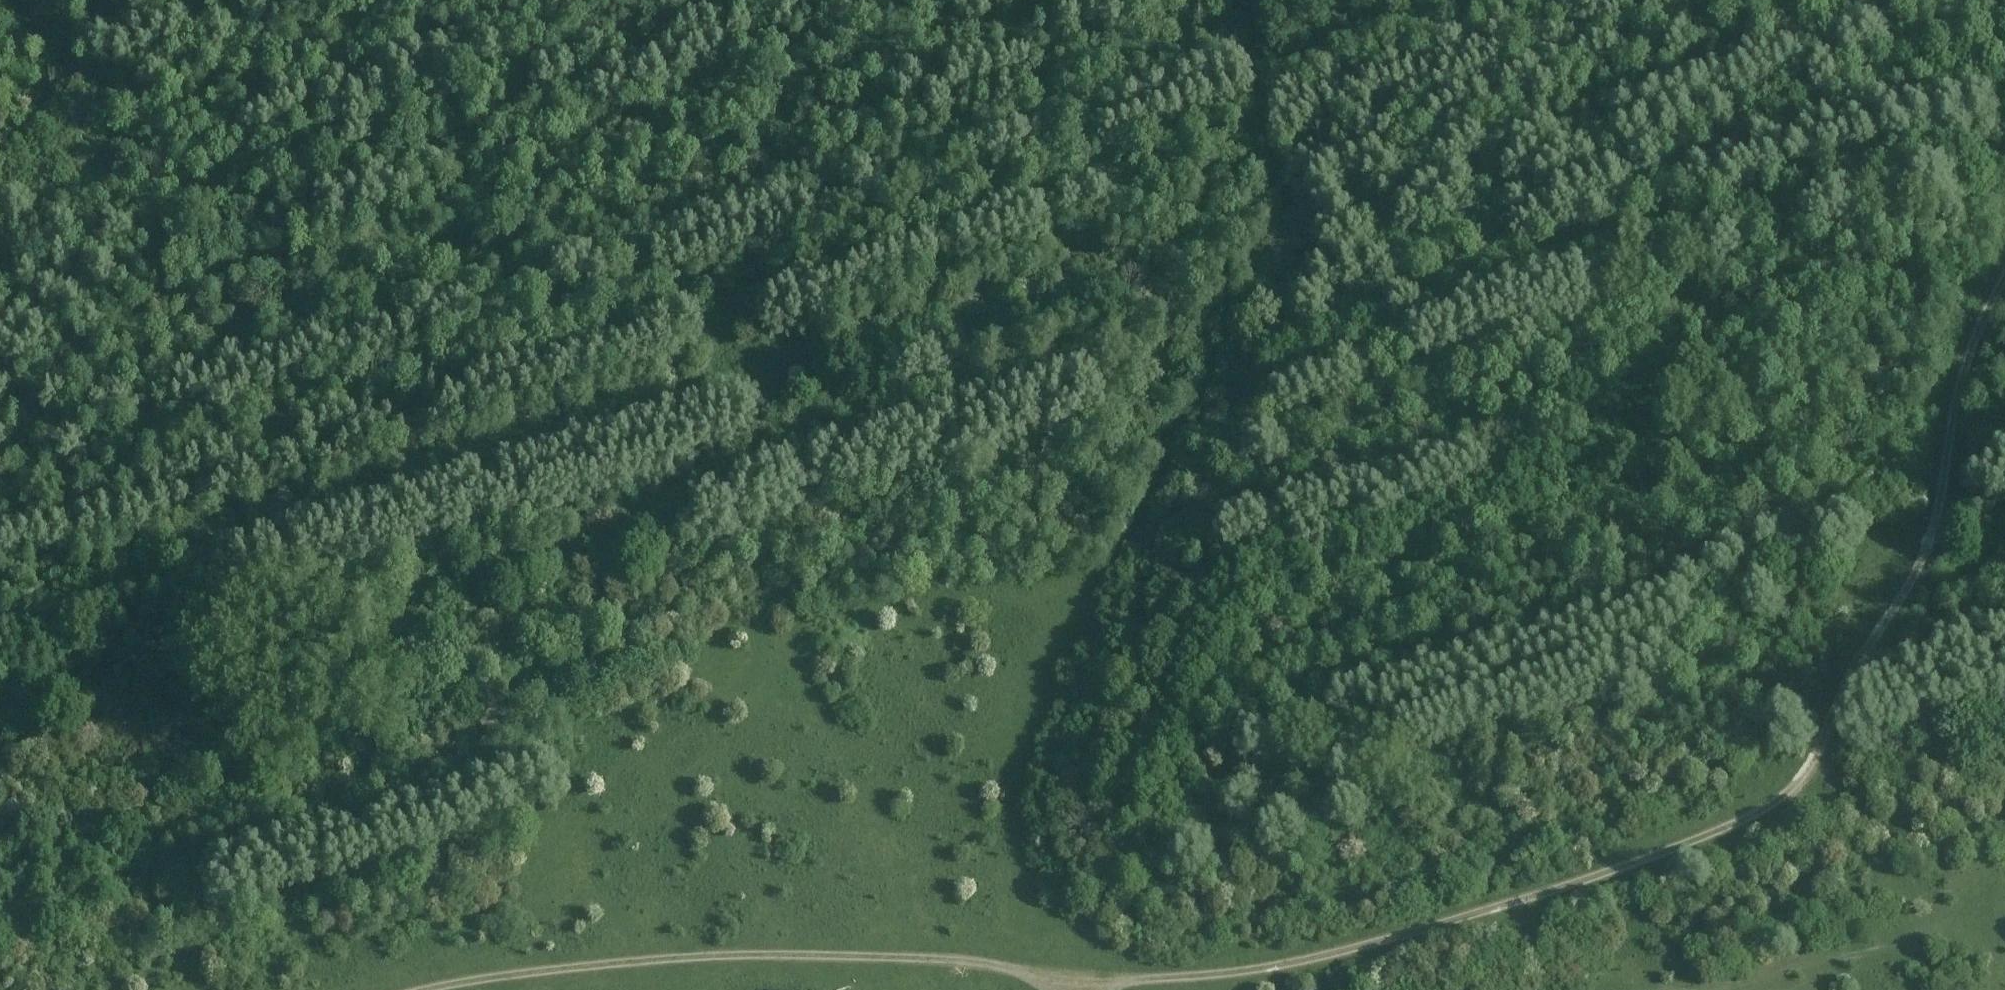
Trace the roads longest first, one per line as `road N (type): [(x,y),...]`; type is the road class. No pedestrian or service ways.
road 1 (track): [(404,989),(767,955),(1019,965),(1098,978),(1266,969),(1533,896),(1744,823),(1813,770),(1838,687),(1909,601),(1937,525),(1962,358),(2004,278)]

